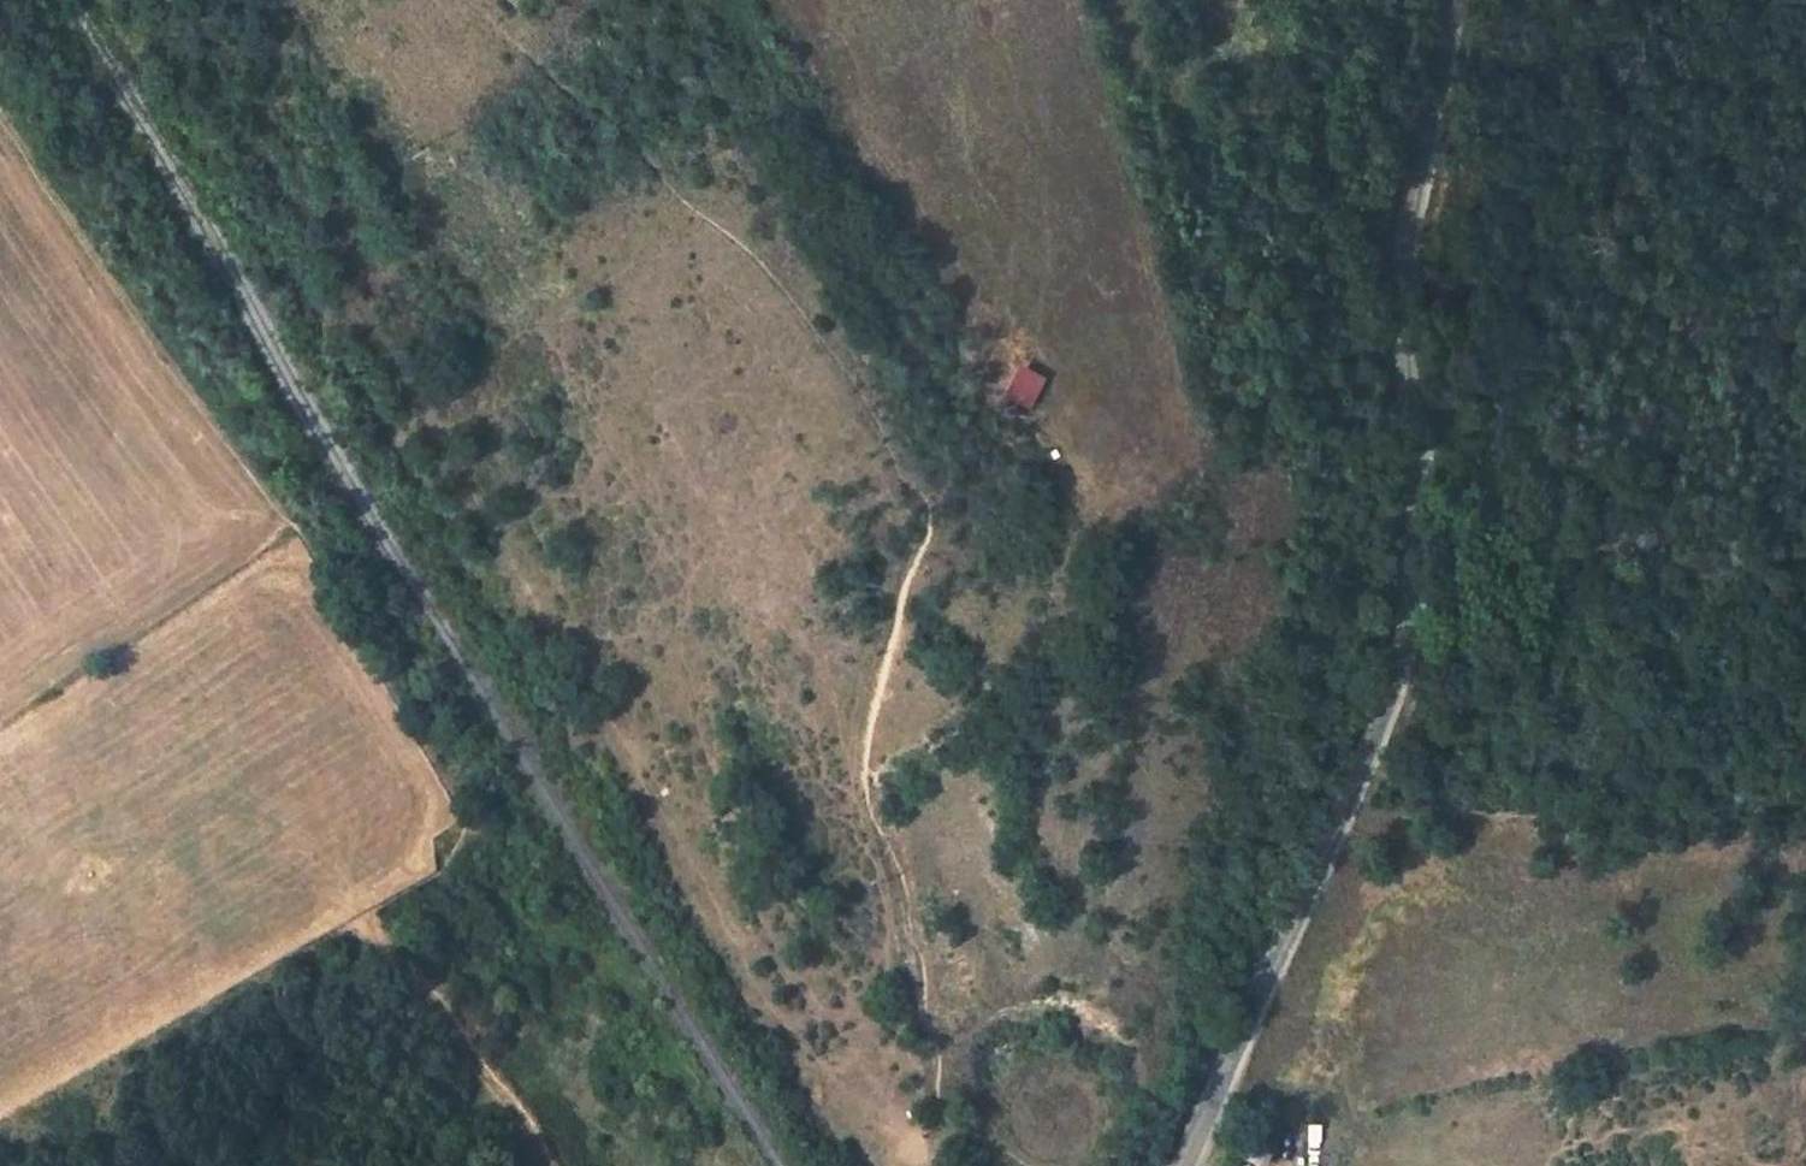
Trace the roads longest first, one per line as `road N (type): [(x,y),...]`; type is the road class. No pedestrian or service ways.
road 1 (unclassified): [(1455,0),(1399,322),(1418,482),(1417,582),(1383,733),(1183,1165)]
road 2 (track): [(548,1165),(528,1126),(442,1024),(373,925)]

